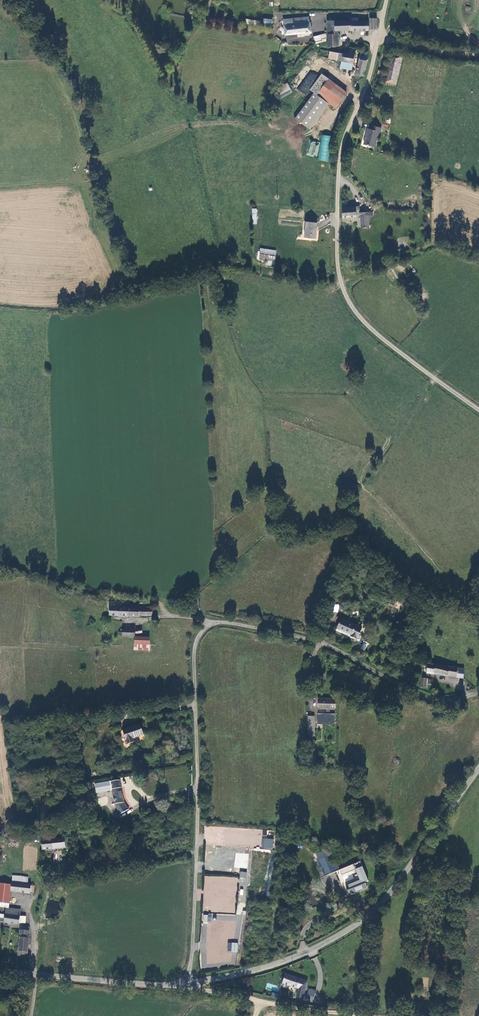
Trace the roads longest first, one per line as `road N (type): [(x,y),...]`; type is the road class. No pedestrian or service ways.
road 1 (unclassified): [(187,984),(198,864),(193,656),(204,628),(237,623),(295,635),(426,699),(478,693)]
road 2 (unclassified): [(478,410),(372,330),(340,280),(341,151),(370,78),(388,0)]
road 3 (tertiary): [(187,984),(271,965),(372,912),(478,767)]
road 4 (tertiary): [(0,969),(187,984)]

